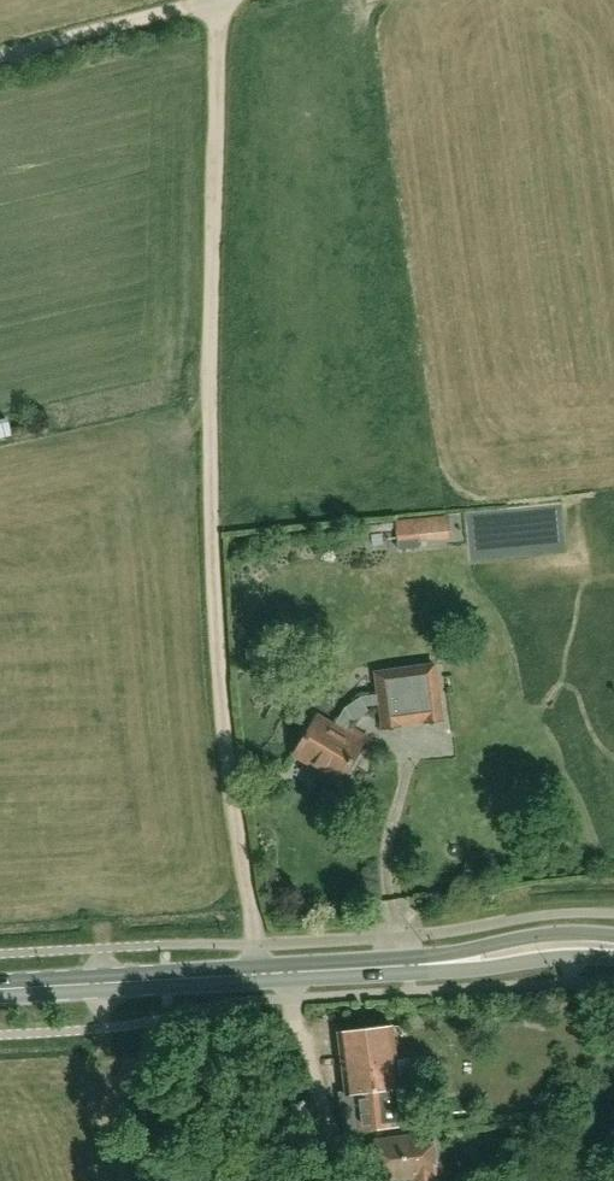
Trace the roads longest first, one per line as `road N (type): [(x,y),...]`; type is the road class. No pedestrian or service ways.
road 1 (track): [(223,0),(212,541),(226,751),(258,944)]
road 2 (primary): [(0,993),(278,974)]
road 3 (unclassified): [(208,0),(0,58)]
road 4 (primary): [(613,938),(519,944),(410,970)]
road 5 (primary): [(410,970),(463,974),(613,961)]
road 6 (unclassified): [(360,1180),(332,1136),(301,1034),(299,997)]

